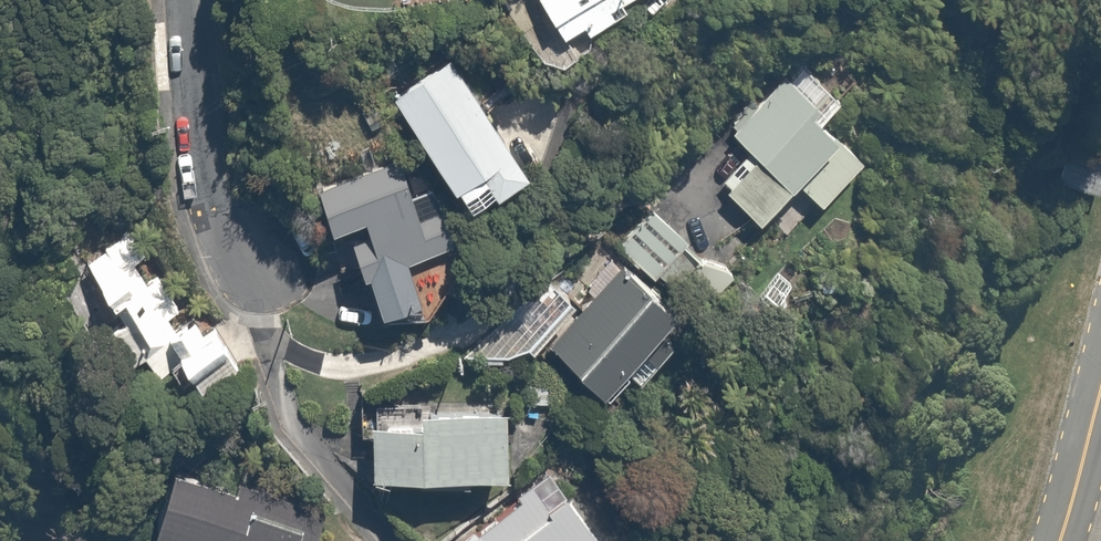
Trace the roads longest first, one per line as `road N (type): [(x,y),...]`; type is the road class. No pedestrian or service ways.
road 1 (residential): [(190,0),(209,218),(227,243),(262,266)]
road 2 (tertiary): [(1058,540),(1100,378)]

